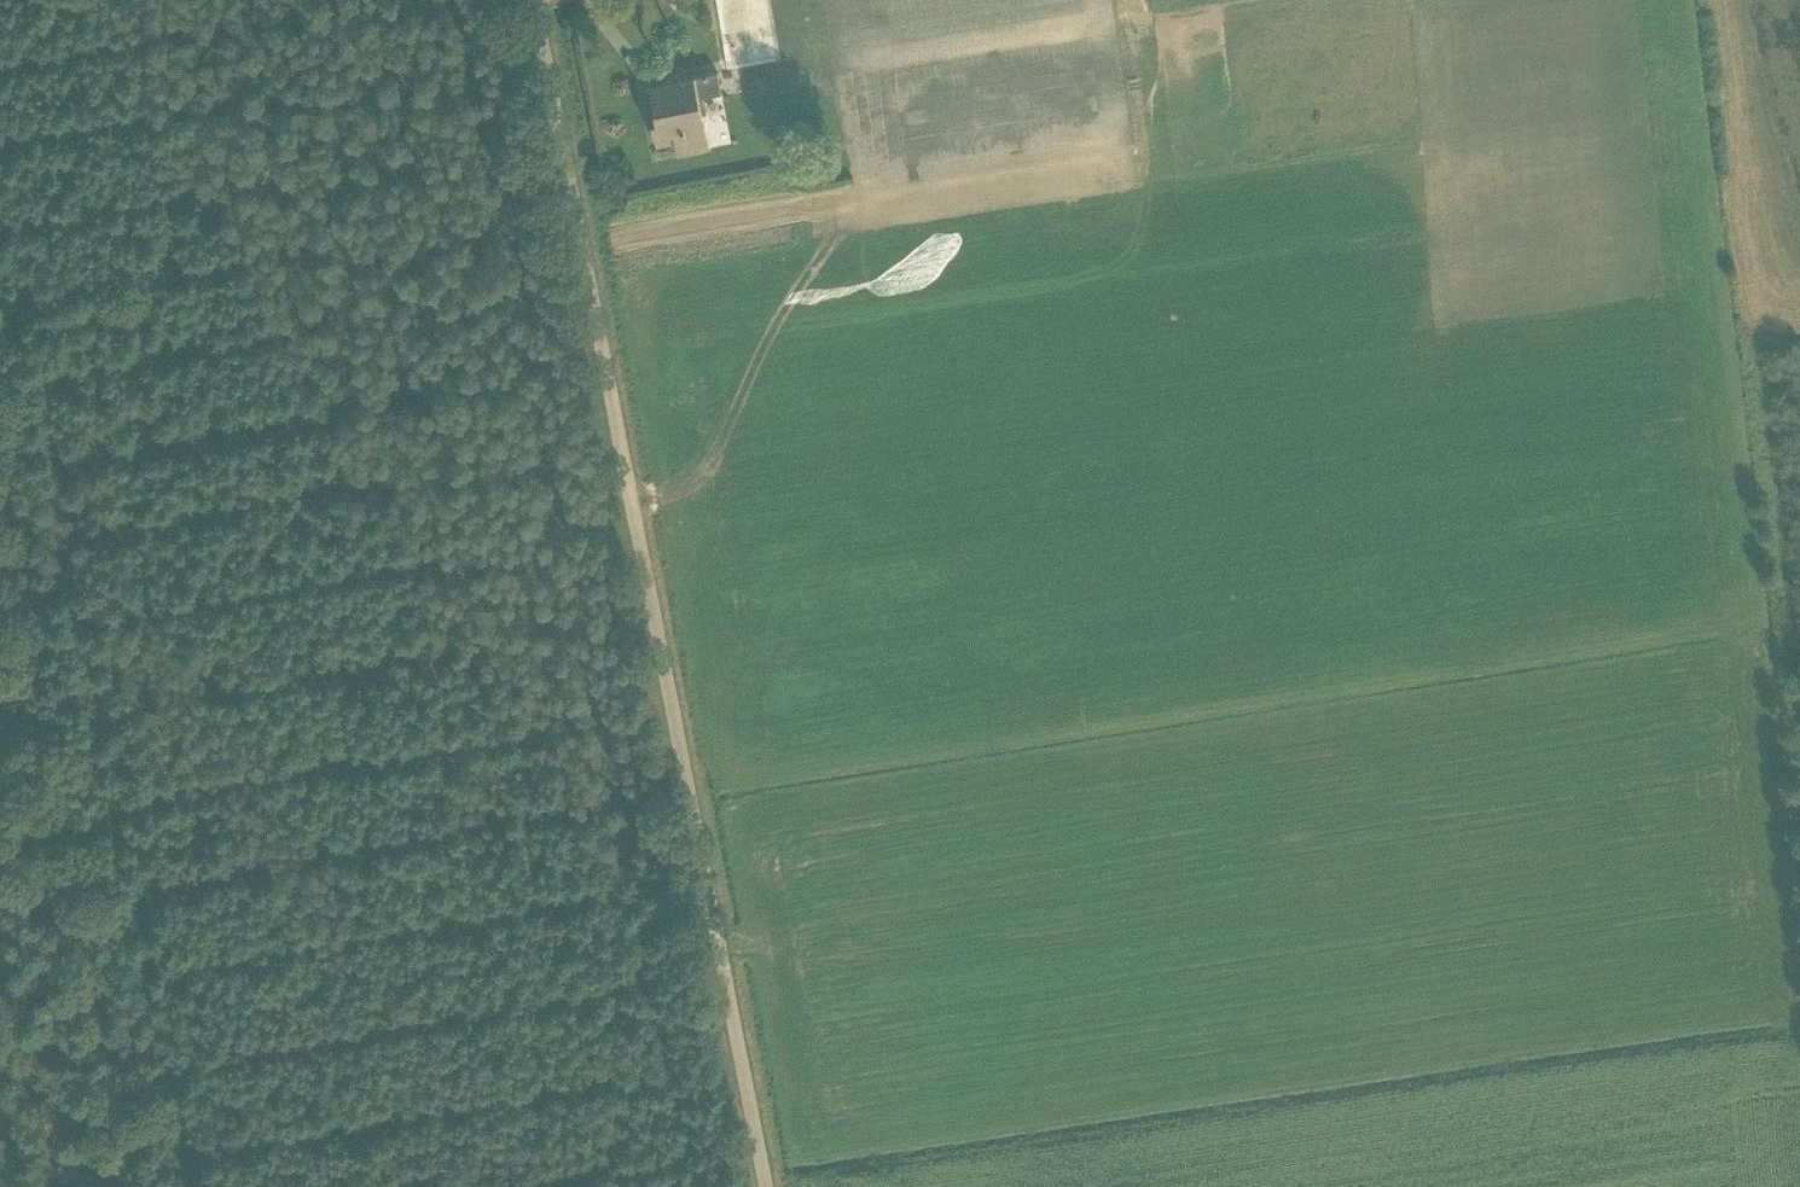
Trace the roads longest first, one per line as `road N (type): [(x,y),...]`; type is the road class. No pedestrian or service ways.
road 1 (unclassified): [(785,1186),(556,0)]
road 2 (track): [(0,522),(133,1186)]

